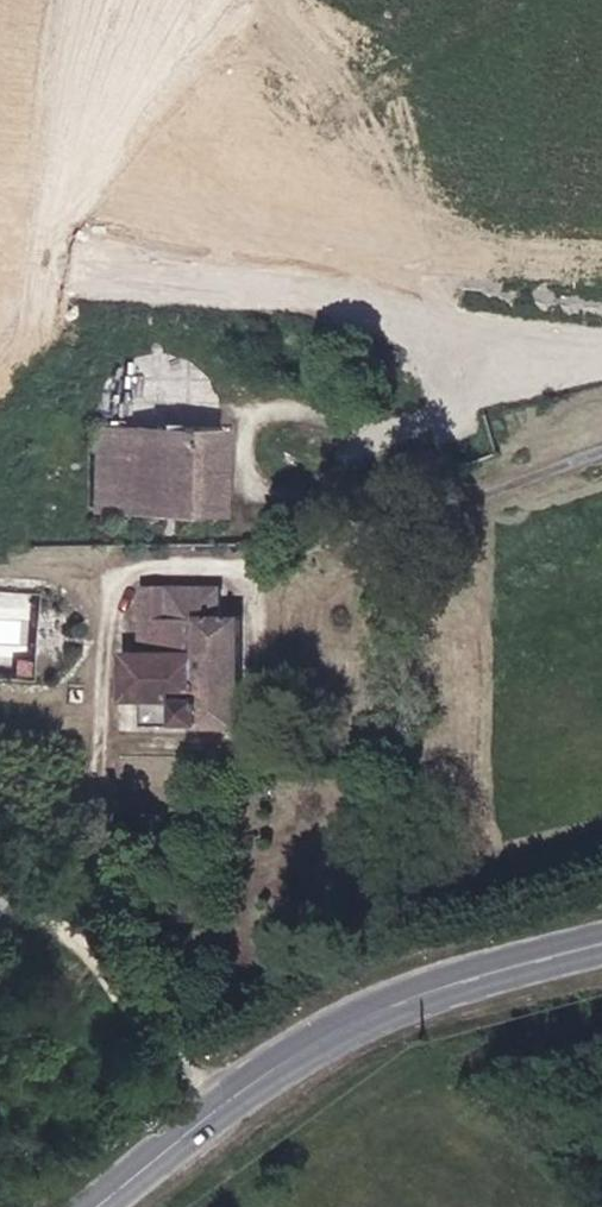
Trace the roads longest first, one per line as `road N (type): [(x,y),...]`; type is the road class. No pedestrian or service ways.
road 1 (primary): [(104,1206),(317,1044),(430,994),(601,946)]
road 2 (track): [(99,723),(95,940),(133,1005),(235,1101)]
road 3 (track): [(601,455),(456,508),(272,561)]
road 4 (track): [(368,431),(601,373)]

